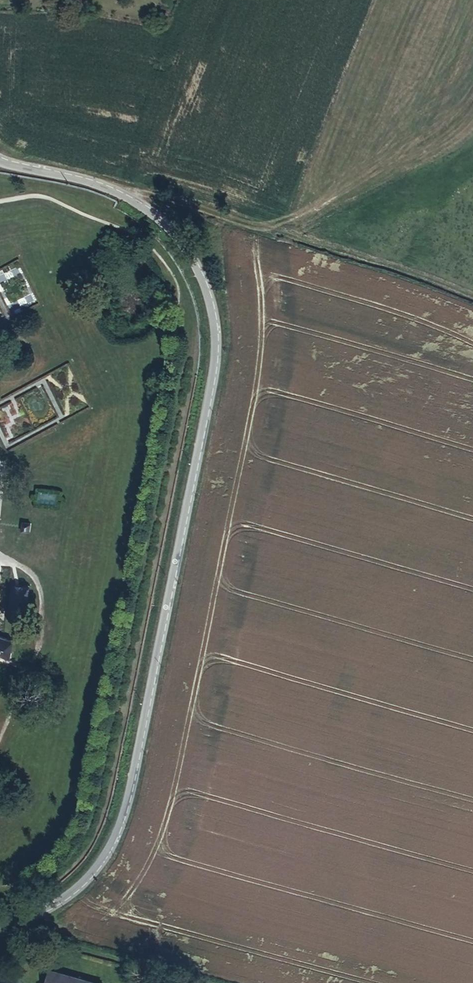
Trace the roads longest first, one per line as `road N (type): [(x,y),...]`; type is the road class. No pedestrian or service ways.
road 1 (unclassified): [(0,930),(94,878),(117,839),(215,372),(218,316),(159,215),(110,187),(0,160)]
road 2 (track): [(110,187),(273,231),(472,300)]
road 3 (track): [(206,982),(15,925)]

